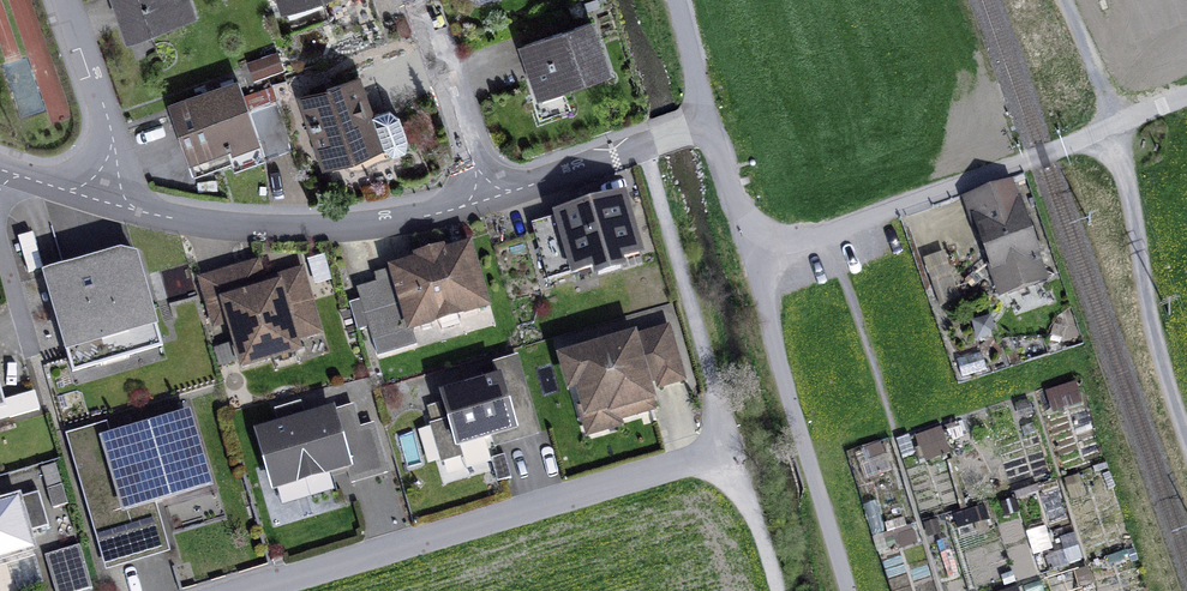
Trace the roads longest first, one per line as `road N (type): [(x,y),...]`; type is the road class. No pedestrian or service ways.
road 1 (residential): [(242,590),(726,445)]
road 2 (track): [(1186,440),(1153,330),(1128,184),(1099,82),(1061,0)]
road 3 (residential): [(103,201),(212,224),(306,231),(382,224),(485,199)]
road 4 (residential): [(753,259),(1043,155)]
road 5 (track): [(715,394),(647,145)]
road 6 (residential): [(485,199),(706,126)]
road 7 (residential): [(485,199),(416,0)]
road 8 (residential): [(67,0),(112,133),(103,201)]
road 9 (track): [(778,590),(726,445)]
road 10 (residential): [(753,259),(706,126)]

